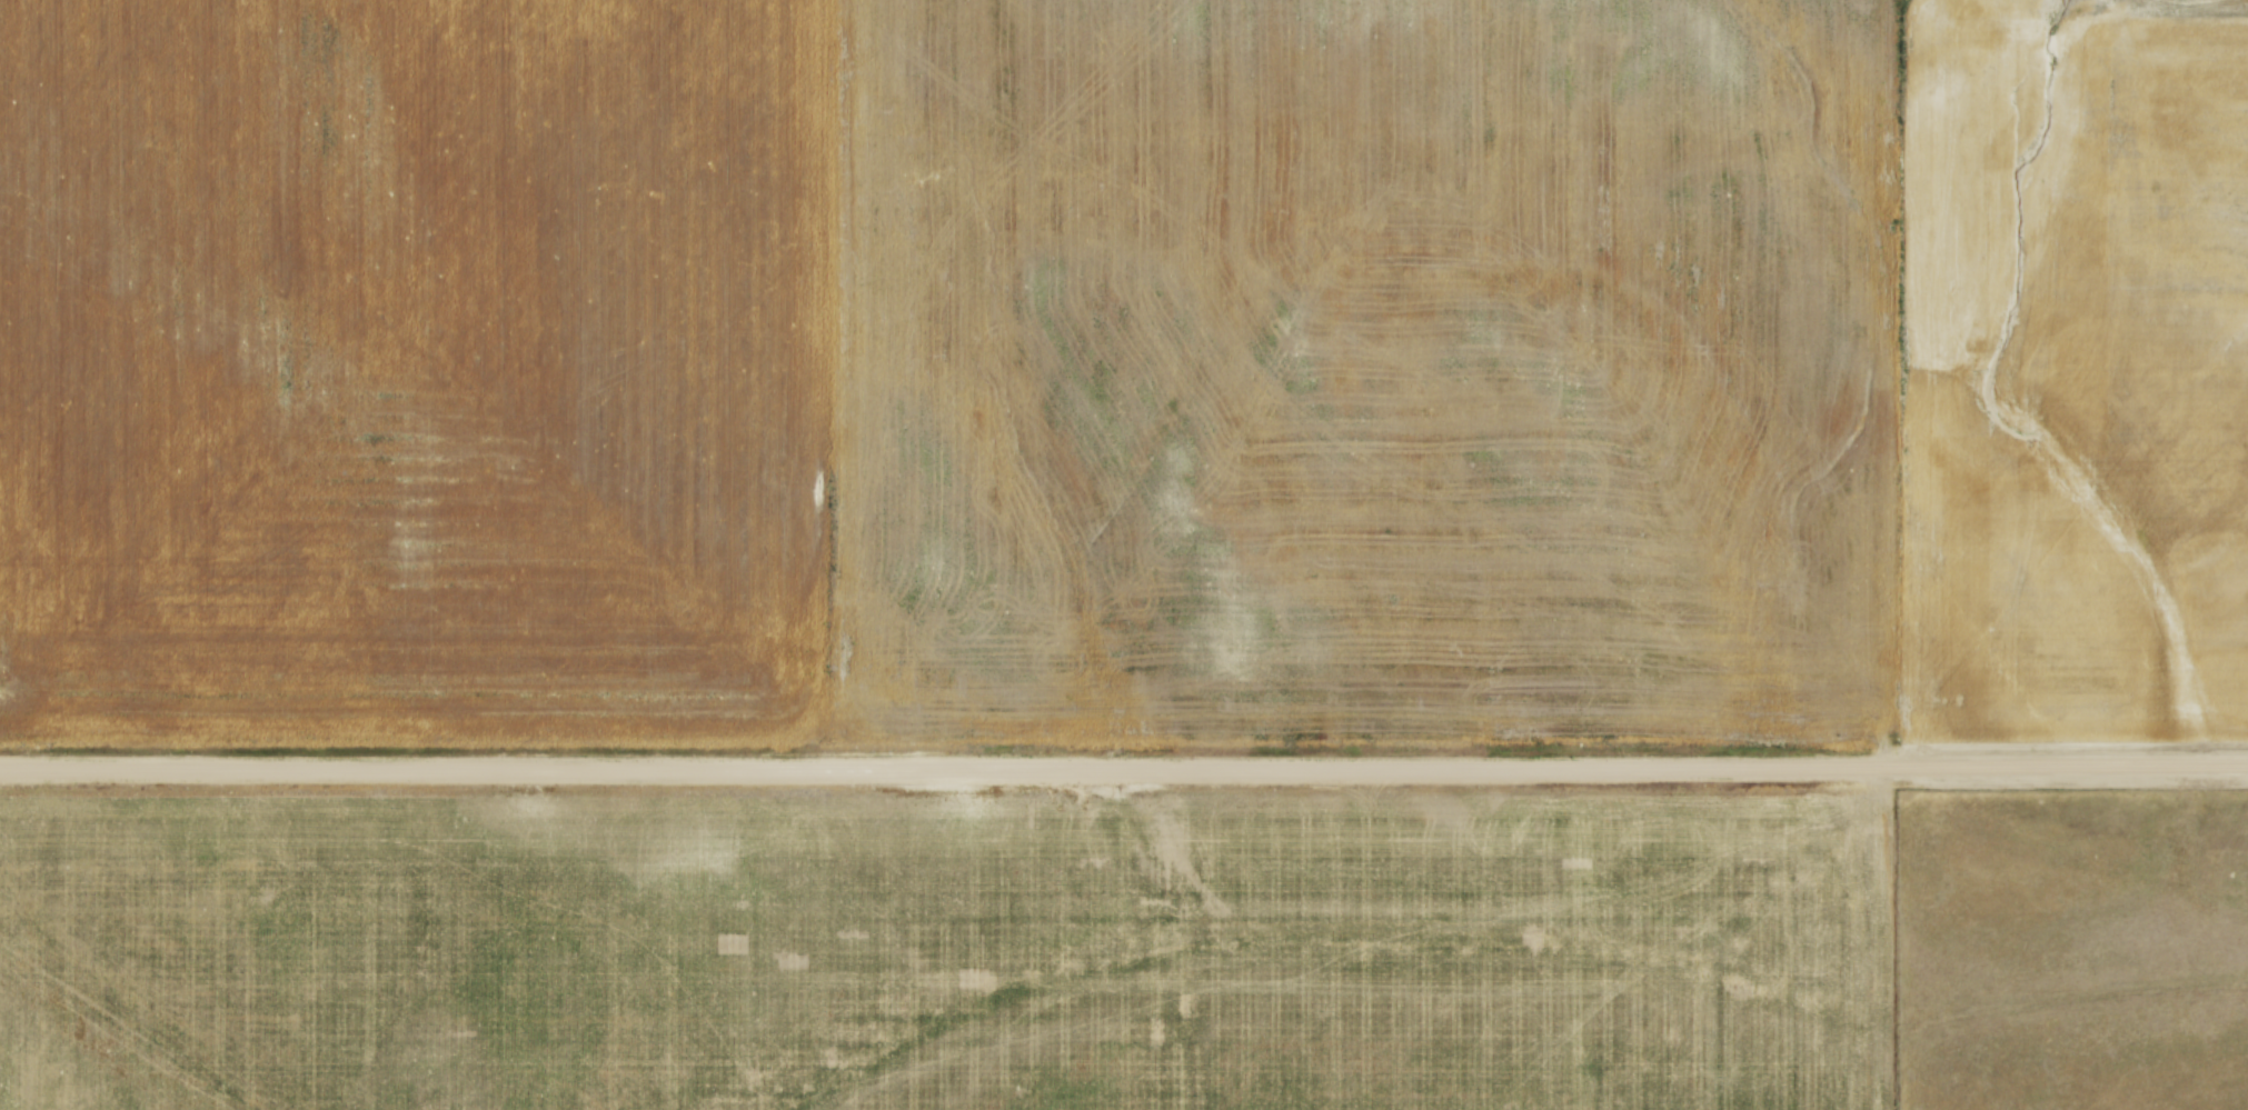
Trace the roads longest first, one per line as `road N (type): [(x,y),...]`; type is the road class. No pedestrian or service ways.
road 1 (residential): [(2247,769),(0,773)]

